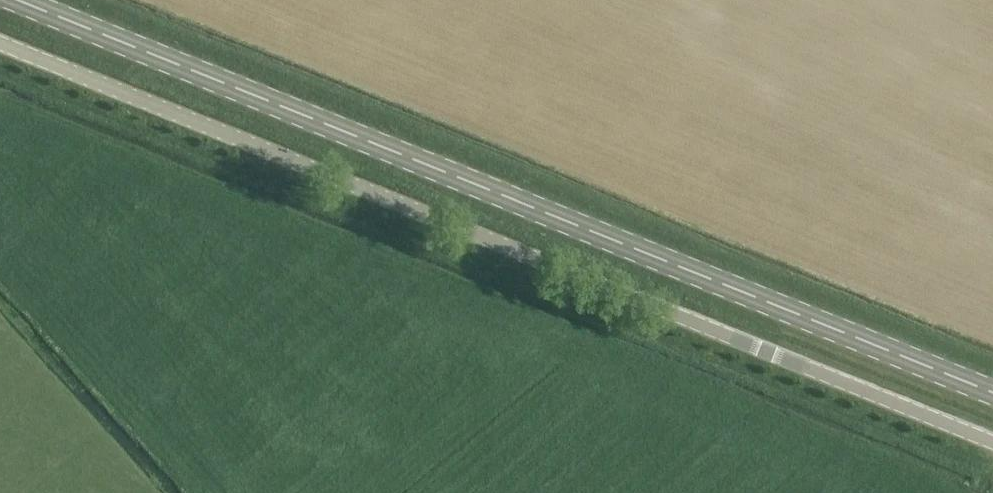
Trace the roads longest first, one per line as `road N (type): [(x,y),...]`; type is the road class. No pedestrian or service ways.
road 1 (unclassified): [(992,442),(0,41)]
road 2 (secondary): [(992,394),(19,0)]

